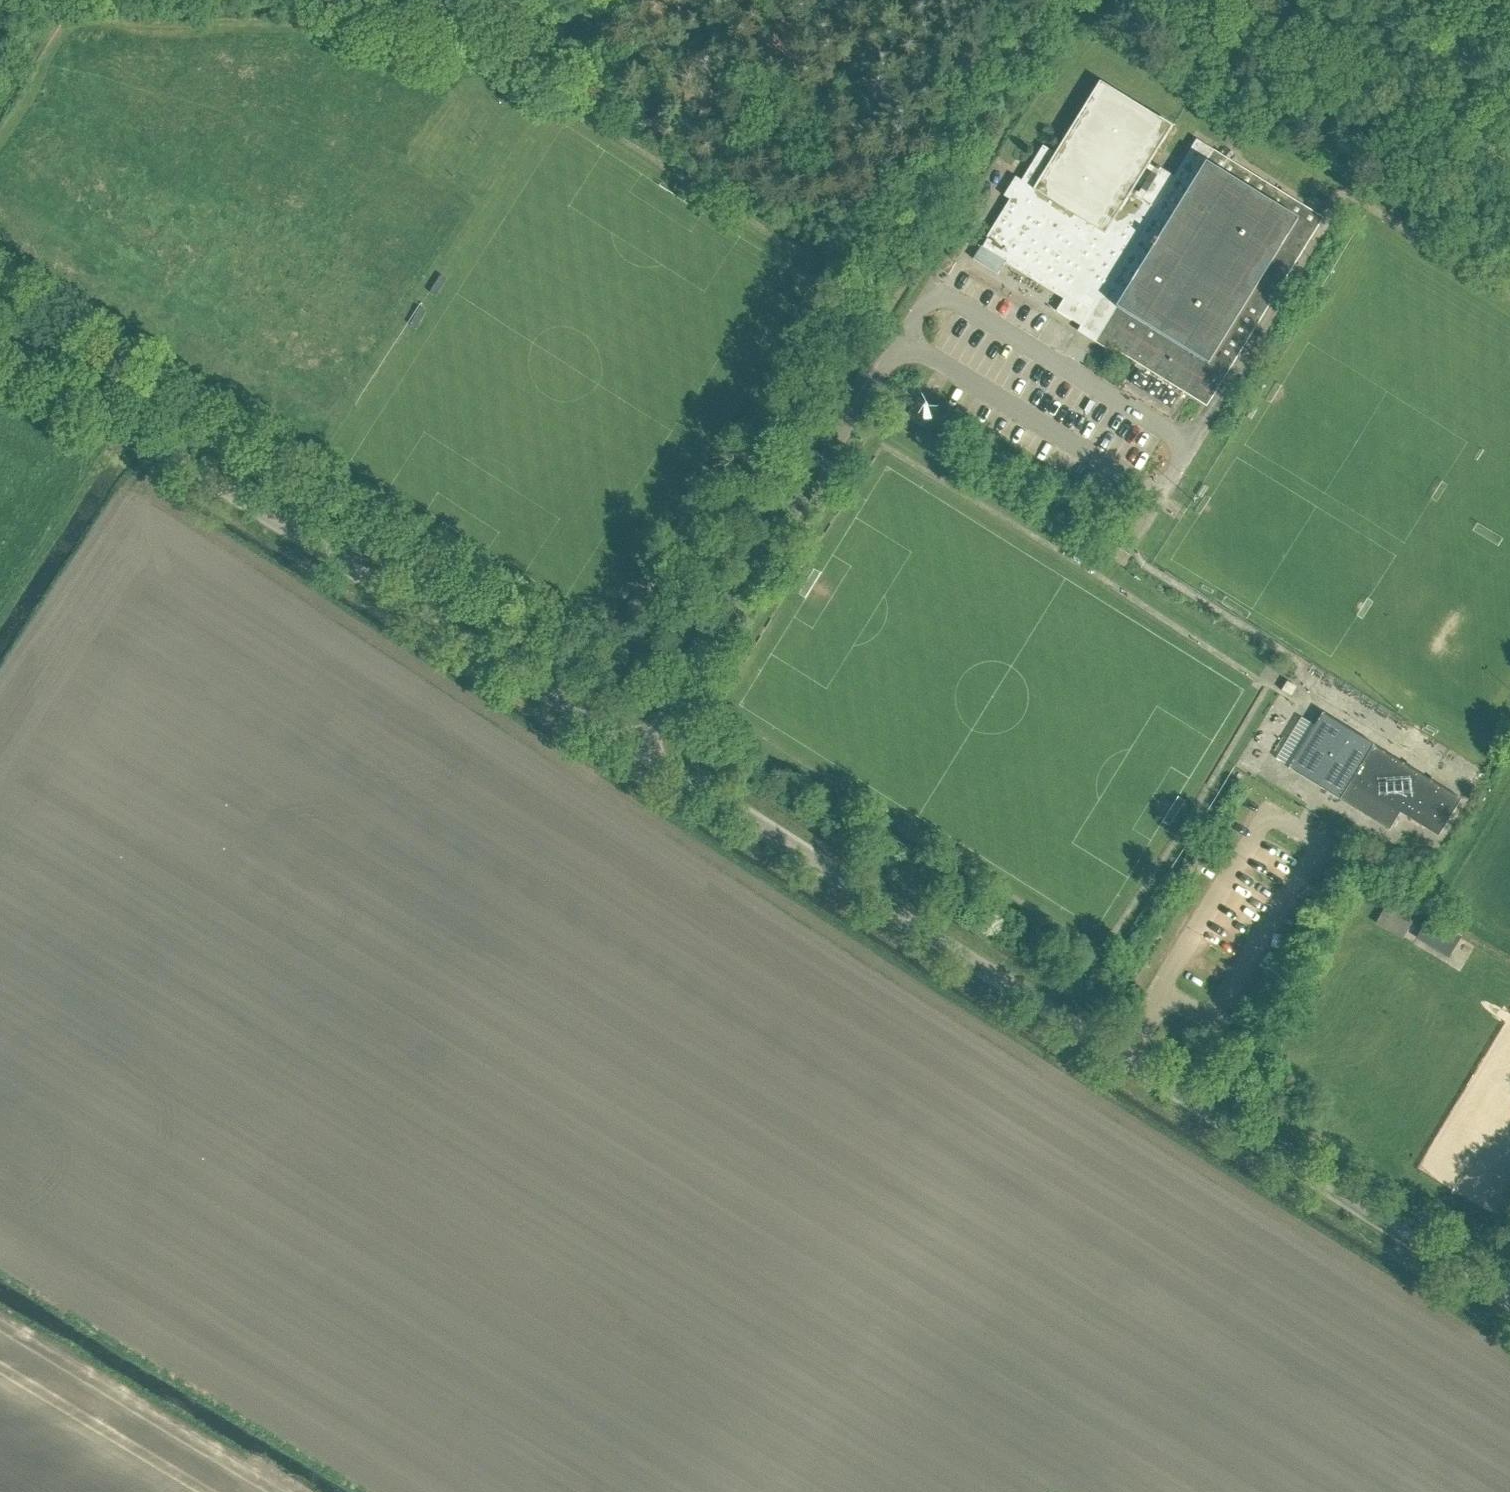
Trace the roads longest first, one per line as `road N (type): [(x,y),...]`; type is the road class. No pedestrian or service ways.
road 1 (unclassified): [(1509,1301),(640,751)]
road 2 (unclassified): [(640,751),(0,344)]
road 3 (unclassified): [(640,751),(932,290)]

